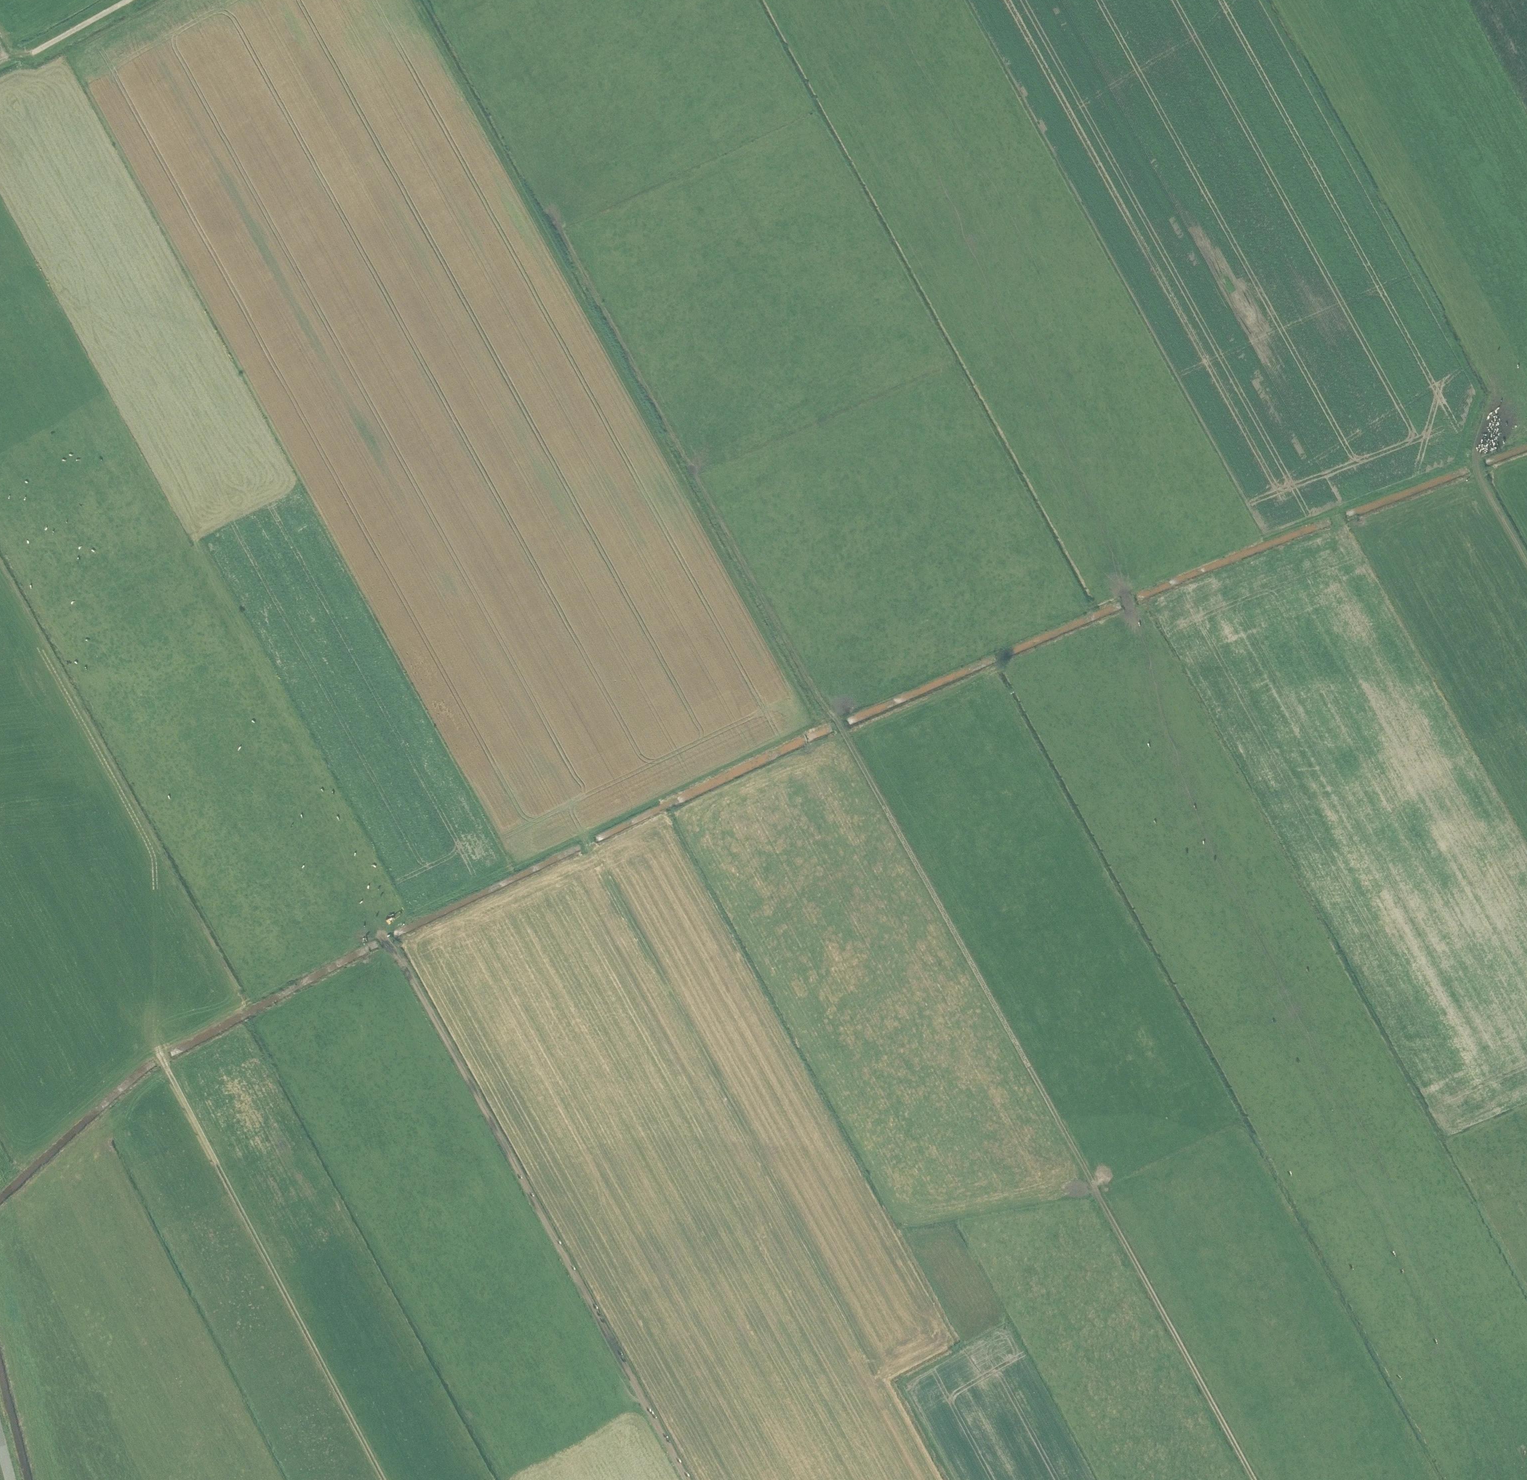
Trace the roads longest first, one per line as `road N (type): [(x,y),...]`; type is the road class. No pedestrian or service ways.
road 1 (track): [(128,0),(35,53),(12,54)]

